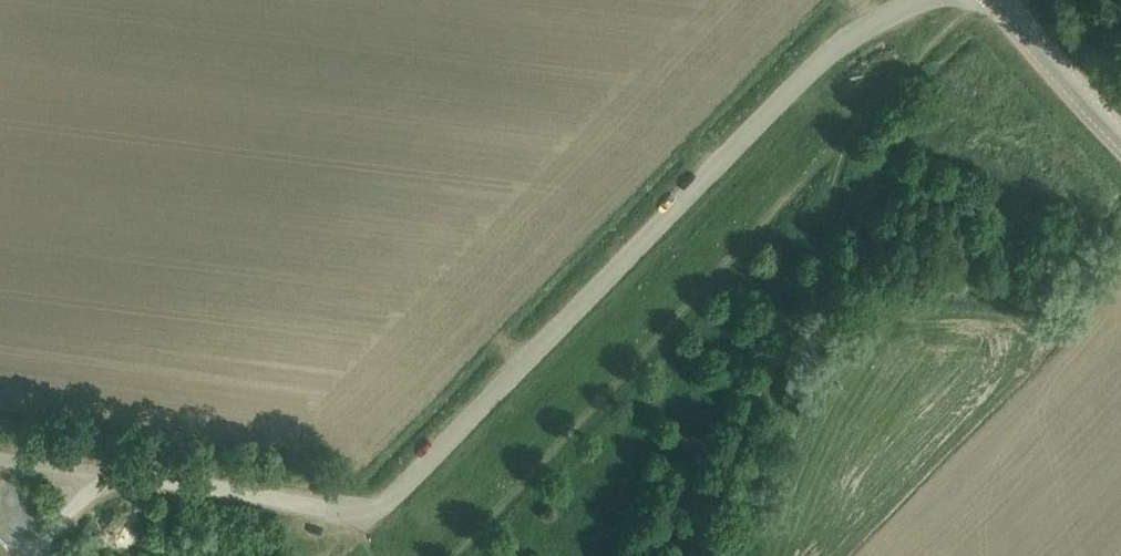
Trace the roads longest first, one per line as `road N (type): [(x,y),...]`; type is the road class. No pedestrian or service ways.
road 1 (unclassified): [(383,500),(835,43),(925,0)]
road 2 (unclassified): [(383,500),(357,509),(94,482)]
road 3 (tertiary): [(1120,135),(998,0)]

